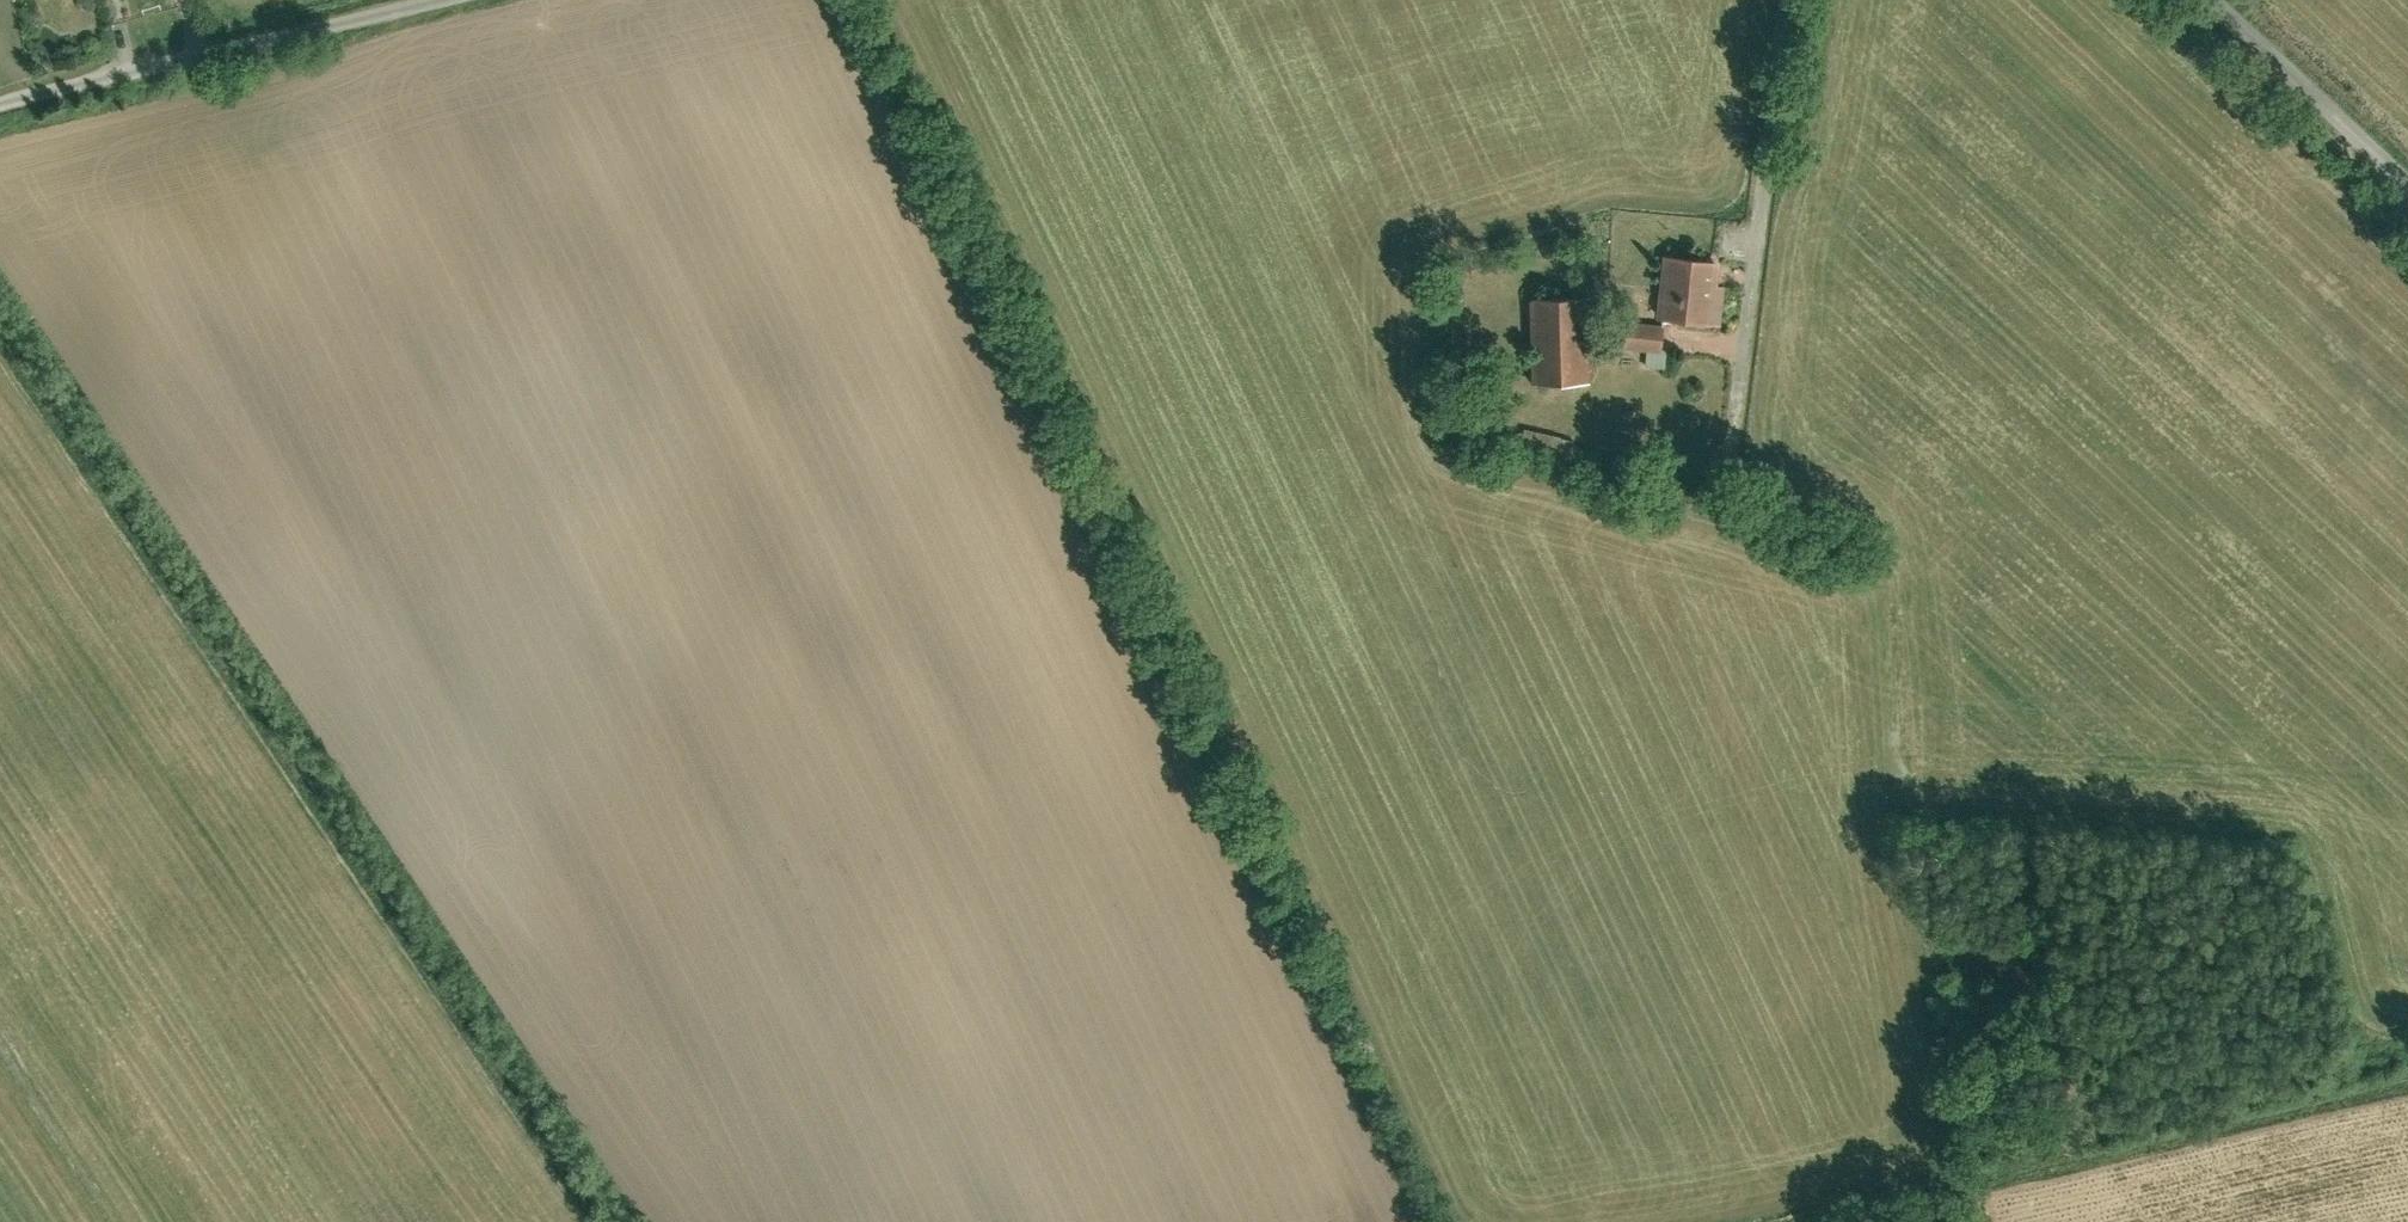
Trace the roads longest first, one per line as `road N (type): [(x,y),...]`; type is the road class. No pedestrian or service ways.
road 1 (unclassified): [(0,96),(410,0)]
road 2 (unclassified): [(2208,0),(2407,188)]

